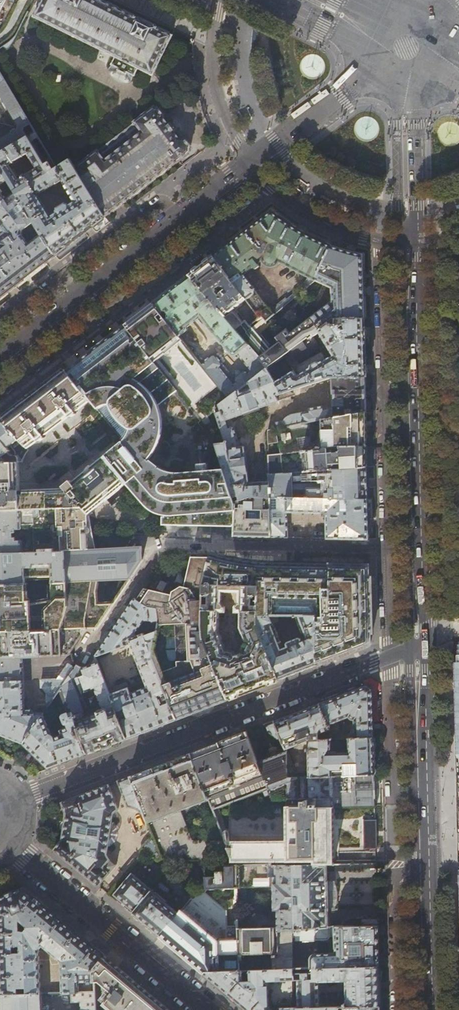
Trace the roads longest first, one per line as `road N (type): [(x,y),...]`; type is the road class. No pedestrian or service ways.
road 1 (residential): [(17,802),(418,645)]
road 2 (tertiary): [(418,645),(407,240)]
road 3 (secondary): [(252,165),(0,358)]
road 4 (residential): [(210,1009),(9,843)]
road 5 (tertiary): [(427,1009),(421,785)]
road 6 (residential): [(252,165),(215,82),(218,0)]
road 7 (residential): [(260,175),(313,217),(364,236),(407,240)]
road 8 (secondary): [(368,74),(252,165)]
road 9 (tertiary): [(407,240),(406,93)]
road 10 (tertiary): [(421,785),(418,645)]

